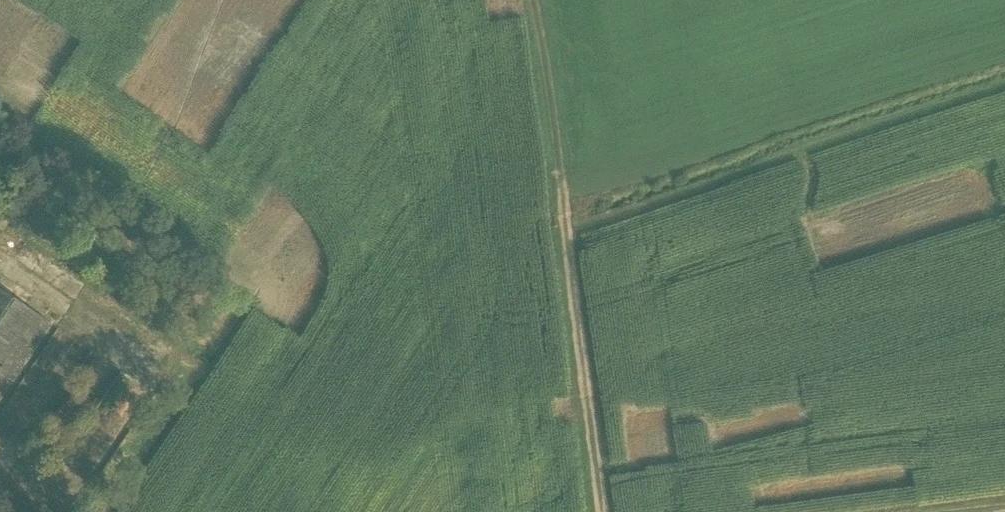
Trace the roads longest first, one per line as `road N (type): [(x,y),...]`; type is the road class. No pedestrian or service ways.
road 1 (track): [(602,511),(533,0)]

